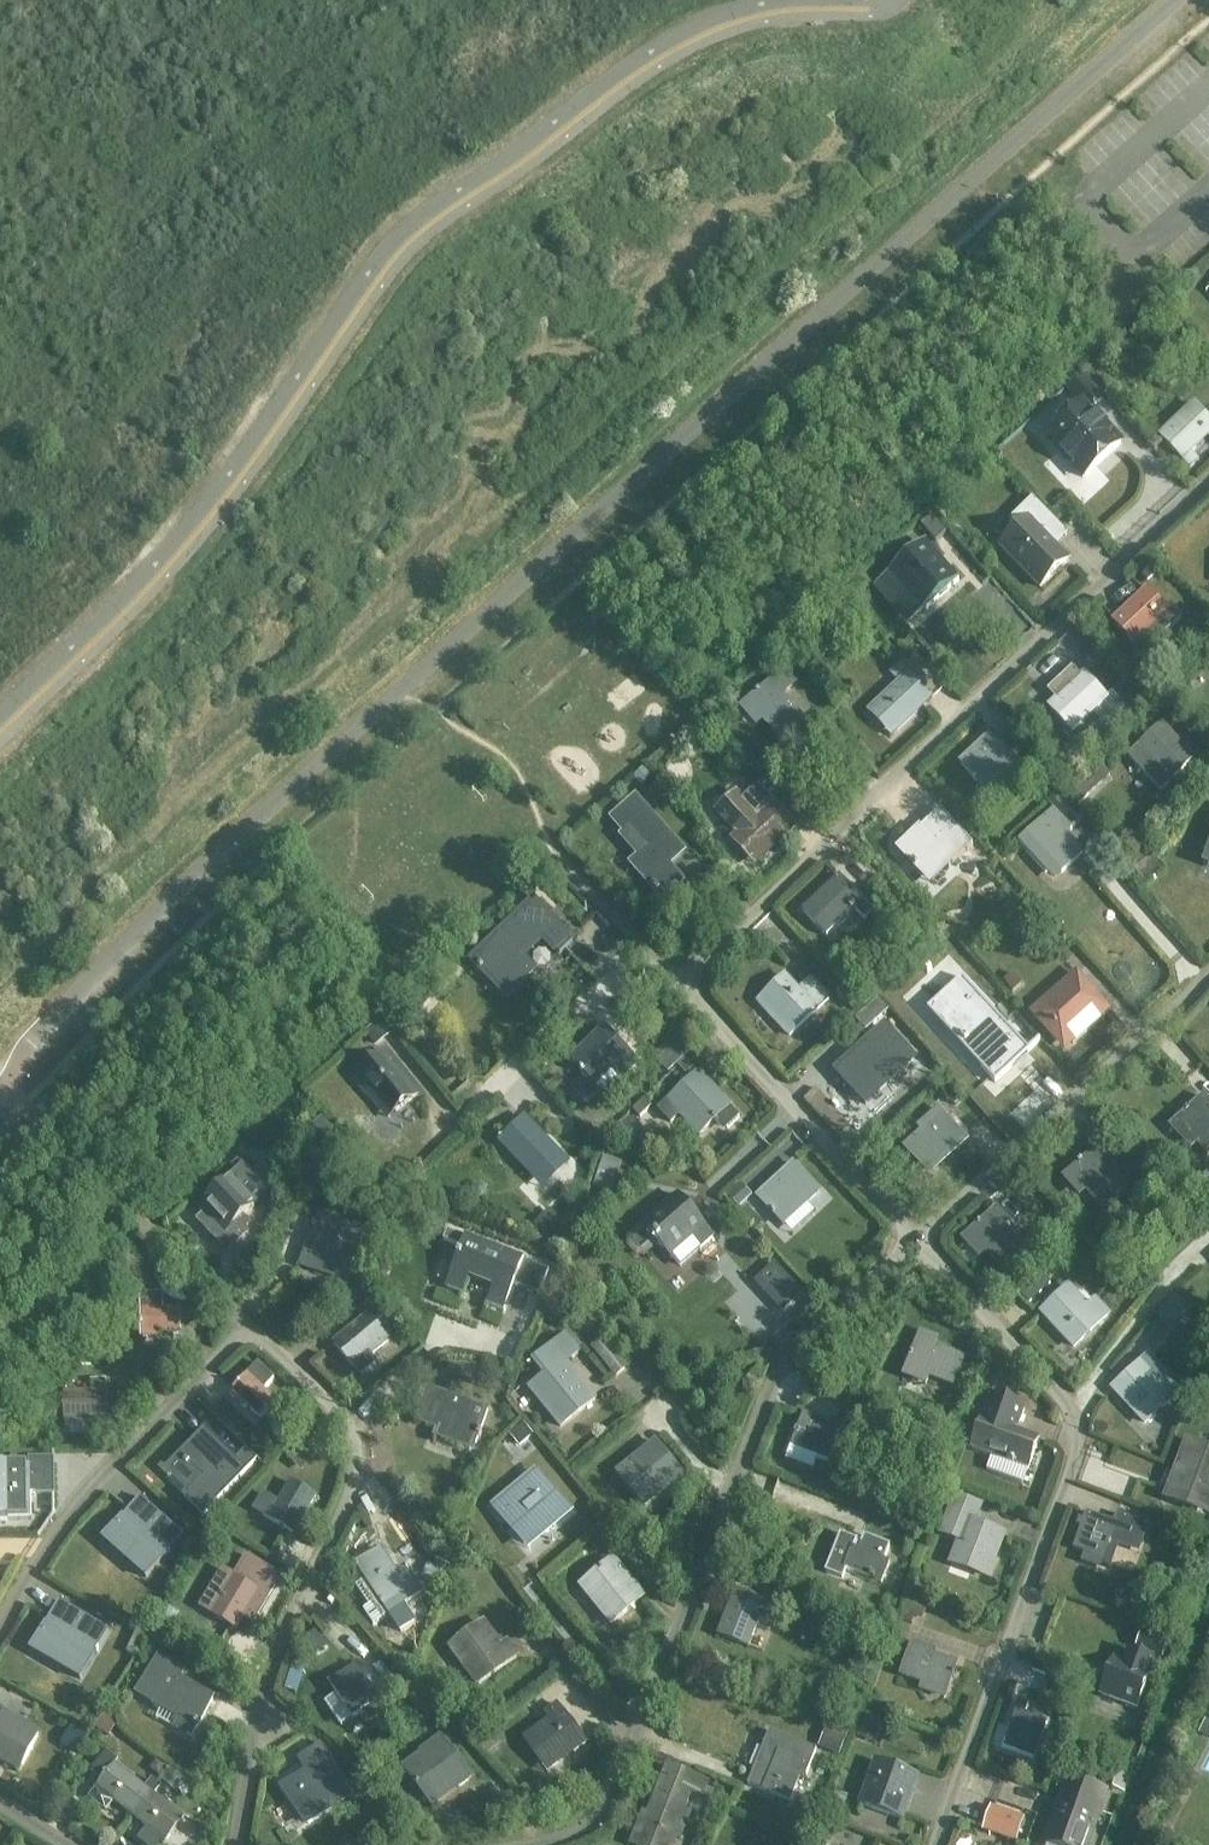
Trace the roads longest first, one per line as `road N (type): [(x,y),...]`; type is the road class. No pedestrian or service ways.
road 1 (unclassified): [(0,1080),(125,938),(1176,0)]
road 2 (unclassified): [(0,717),(143,580),(397,240),(654,52),(711,21),(797,0)]

